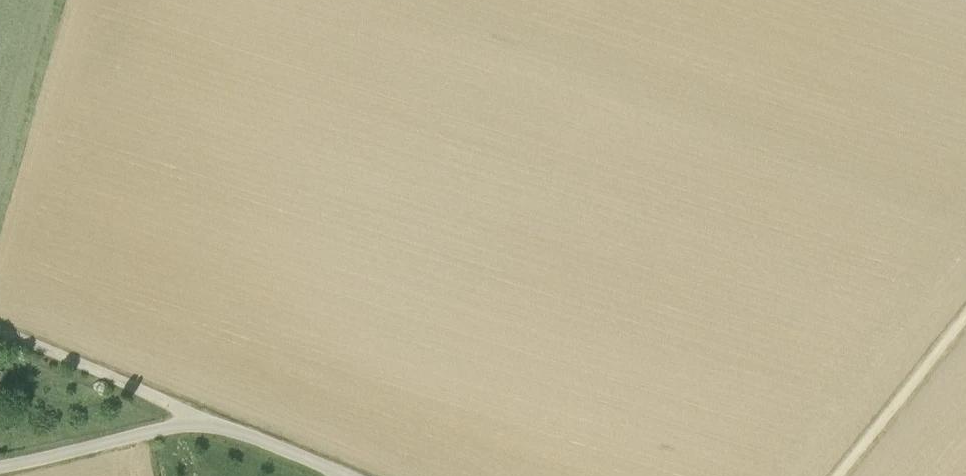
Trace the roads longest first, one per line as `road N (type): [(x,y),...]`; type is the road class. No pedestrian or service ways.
road 1 (unclassified): [(345,475),(192,419),(0,464)]
road 2 (track): [(192,419),(0,337)]
road 3 (track): [(841,475),(965,323)]

